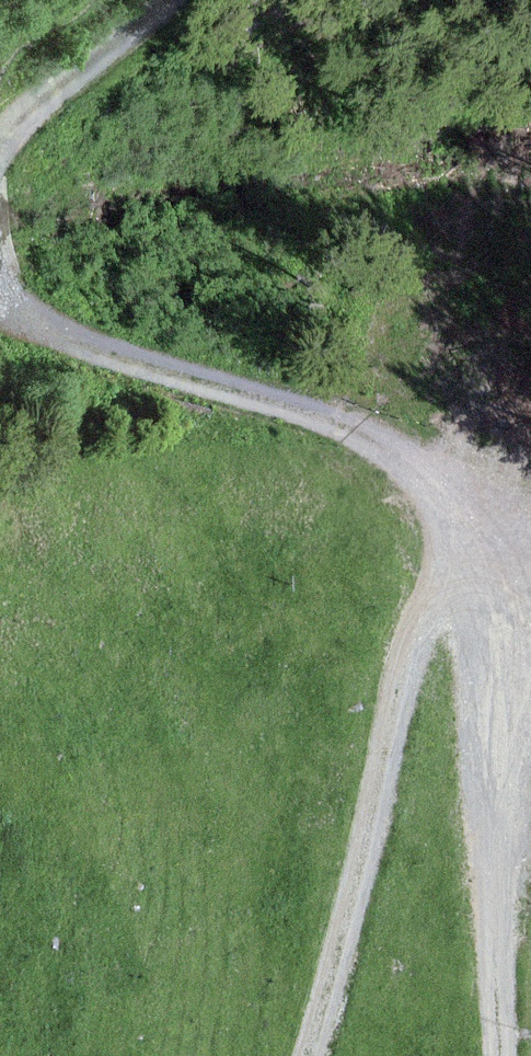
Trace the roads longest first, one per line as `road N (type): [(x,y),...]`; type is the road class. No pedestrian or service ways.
road 1 (track): [(304,1055),(400,686),(470,516)]
road 2 (track): [(470,516),(493,711),(500,1055)]
road 3 (track): [(470,516),(416,459),(31,335),(0,301)]
road 4 (track): [(0,144),(158,0)]

